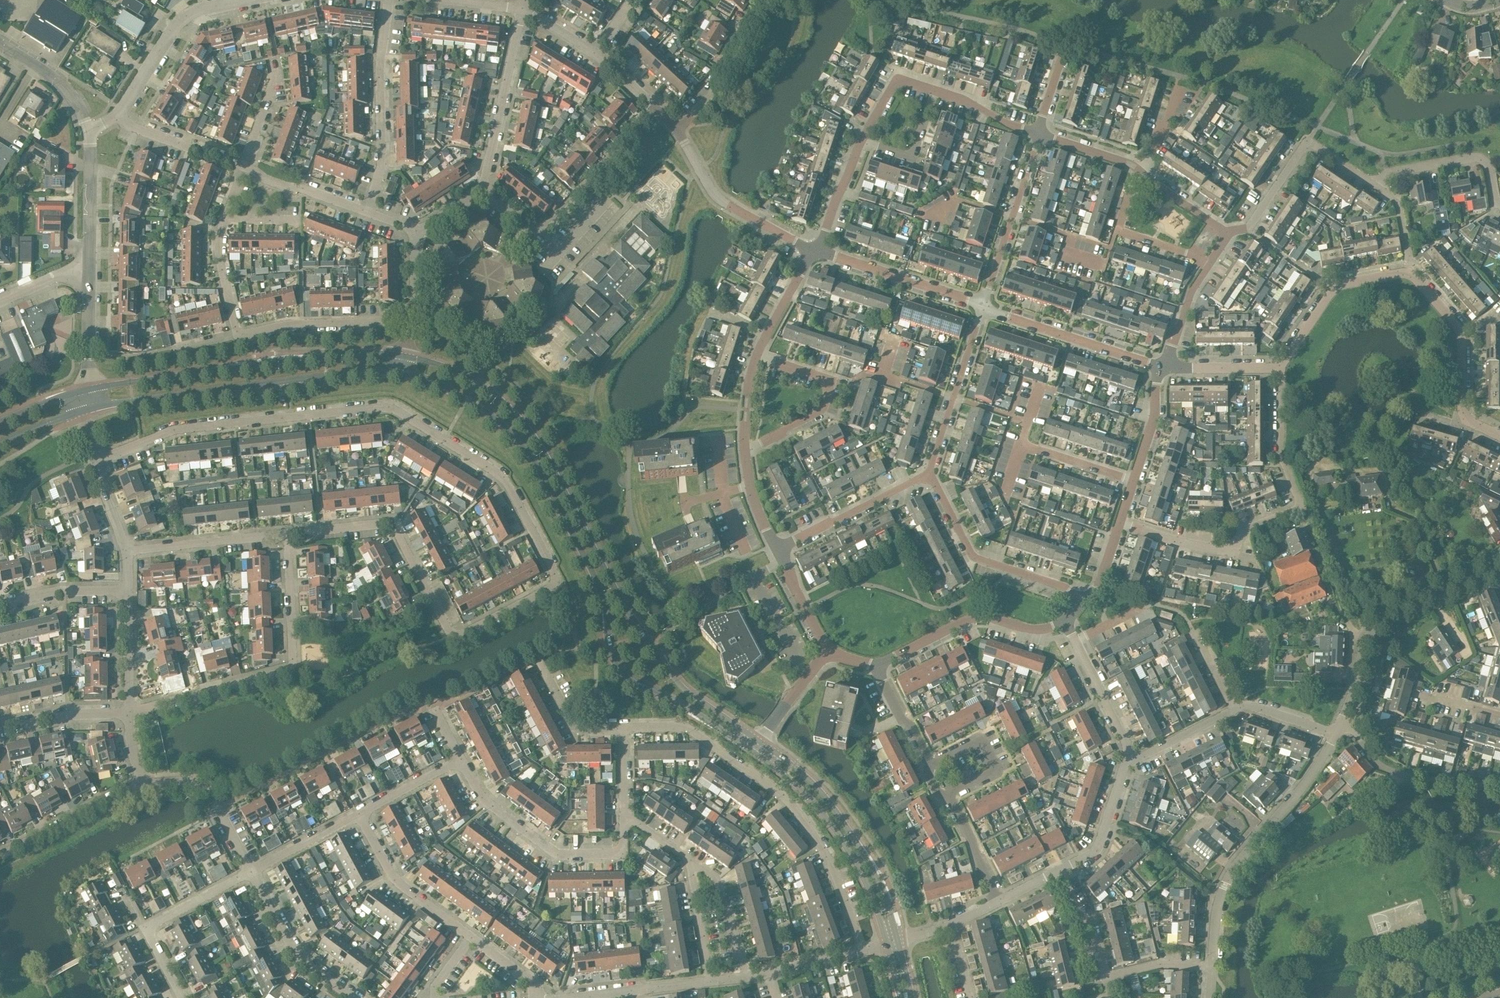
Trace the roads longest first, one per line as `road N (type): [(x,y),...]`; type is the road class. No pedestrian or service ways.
road 1 (residential): [(289,533),(391,522),(451,634),(461,636),(560,582),(499,474),(398,411),(174,429),(94,461)]
road 2 (tertiary): [(401,373),(468,399),(512,434),(595,576),(616,660),(629,676),(752,751)]
road 3 (tertiary): [(760,741),(678,683),(514,411),(457,372),(403,356)]
road 4 (residential): [(623,728),(687,727),(794,806),(832,862),(863,951)]
road 5 (residential): [(1121,523),(1220,552),(1302,507),(1280,457),(1278,368)]
road 6 (tertiary): [(80,411),(356,371),(401,373)]
road 7 (tertiary): [(403,356),(355,353),(85,390)]
road 8 (residential): [(129,712),(289,670),(289,533)]
road 9 (residential): [(1212,967),(1230,878),(1316,770),(1335,732)]
road 10 (tertiary): [(899,943),(875,873),(840,817),(760,741)]
road 11 (tertiary): [(752,751),(804,792),(850,851),(888,946)]
road 12 (residential): [(659,111),(543,233),(482,191)]
road 13 (residential): [(1338,725),(1384,619),(1499,573)]
road 14 (residential): [(461,760),(480,797),(557,856),(614,859),(624,825)]
road 15 (residential): [(367,213),(385,154),(388,0)]
road 16 (residential): [(1212,967),(1162,964),(1108,974),(1058,876)]
road 17 (residential): [(1076,603),(1060,585),(972,554),(930,479)]
road 18 (residential): [(1065,627),(963,620),(876,665)]
road 19 (residential): [(758,357),(828,380),(829,394),(806,420),(745,447)]
road 20 (residential): [(814,251),(731,206),(676,131)]
road 21 (residential): [(482,191),(521,8)]
road 22 (residential): [(983,310),(1038,135)]
road 23 (residential): [(244,0),(185,17),(119,118)]
road 24 (residential): [(983,310),(1156,365)]
road 25 (residential): [(238,334),(291,323),(375,323),(416,311)]
road 26 (residential): [(1499,786),(1388,770),(1338,725)]
road 27 (residential): [(983,310),(930,479)]
road 28 (residential): [(820,251),(983,310)]
road 29 (residential): [(1278,368),(1333,291),(1409,276)]
road 30 (residential): [(472,940),(391,873),(359,816)]
road 31 (residential): [(1409,276),(1459,328),(1466,426)]
road 32 (residential): [(352,997),(305,967),(251,872)]
road 33 (residential): [(930,479),(780,547)]
road 34 (residential): [(251,872),(207,789),(184,781),(138,785)]
road 35 (residential): [(127,550),(289,533)]
road 36 (residential): [(676,131),(719,86),(771,0)]
road 37 (residential): [(1499,207),(1480,158),(1399,172),(1379,185)]
road 38 (residential): [(1209,262),(1120,230),(1144,171)]
road 39 (residential): [(0,857),(138,785)]
road 40 (residential): [(1058,876),(1099,843),(1136,765)]
road 41 (residential): [(1136,765),(1075,642)]
road 42 (residential): [(747,981),(727,898),(691,863)]
road 43 (residential): [(949,794),(993,770),(986,748),(977,743),(931,765)]
road 44 (residential): [(367,213),(240,173)]
road 45 (residential): [(240,173),(119,118)]
road 46 (residential): [(87,134),(90,266)]
road 47 (residential): [(0,735),(129,712)]
road 48 (residential): [(0,603),(49,591),(129,589)]
road 49 (residential): [(0,44),(60,87),(87,134)]
road 50 (residential): [(623,728),(575,725),(538,657)]
road 51 (residential): [(90,266),(85,390)]
road 52 (residential): [(710,985),(691,863)]
road 53 (residential): [(129,712),(129,589)]
road 54 (residential): [(145,932),(251,872)]
road 55 (residential): [(251,872),(359,816)]
road 56 (residential): [(1135,478),(1019,444)]
road 57 (residential): [(1230,232),(1249,226),(1306,143)]
road 58 (residential): [(862,142),(916,151),(937,89)]

